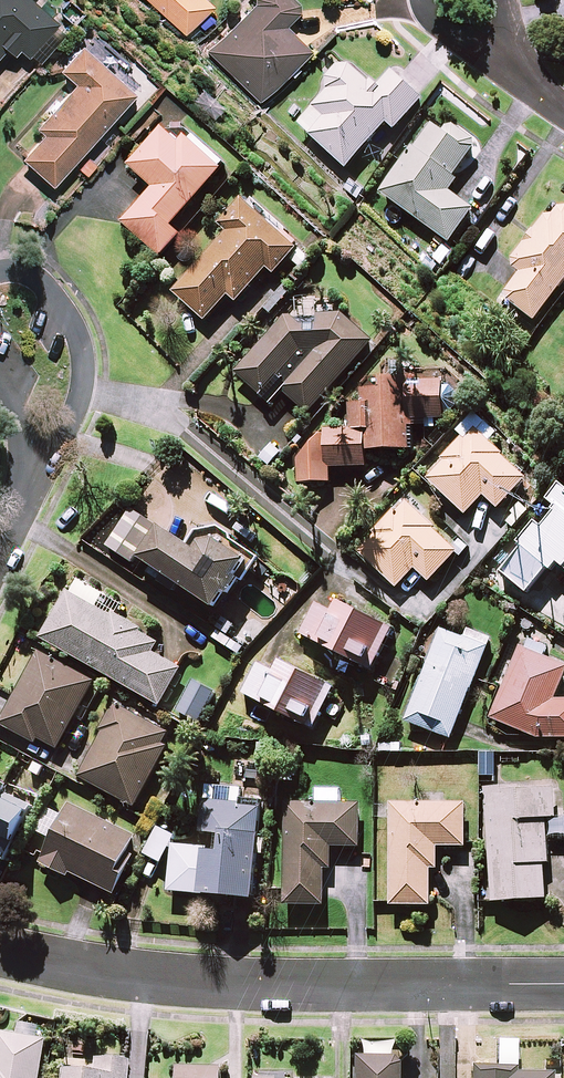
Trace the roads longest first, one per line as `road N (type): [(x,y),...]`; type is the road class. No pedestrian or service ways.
road 1 (residential): [(0,953),(208,986),(563,987)]
road 2 (residential): [(0,273),(28,271),(53,289),(84,334),(77,417)]
road 3 (residential): [(523,75),(442,28),(425,0)]

